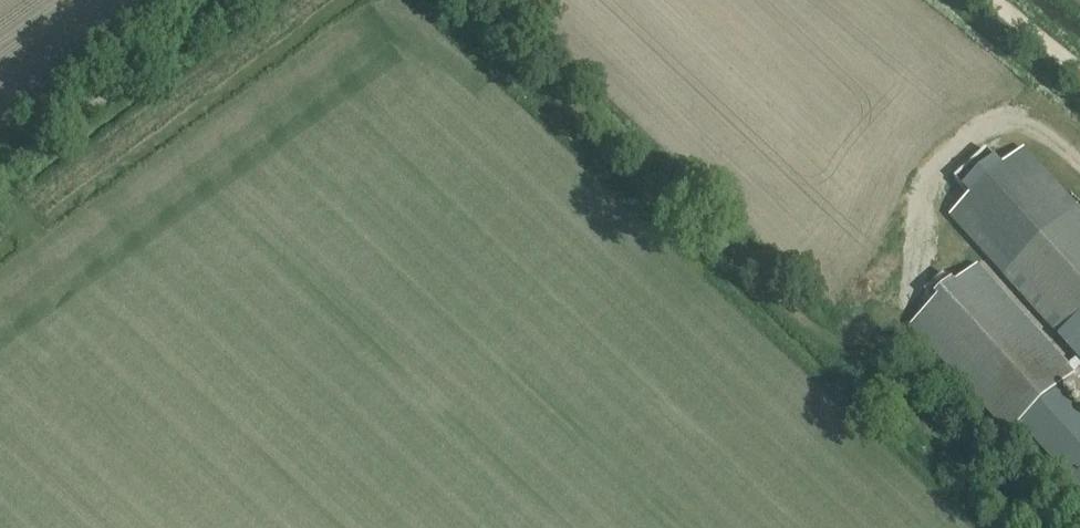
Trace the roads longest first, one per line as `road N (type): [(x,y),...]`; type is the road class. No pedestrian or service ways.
road 1 (track): [(0,166),(237,0)]

